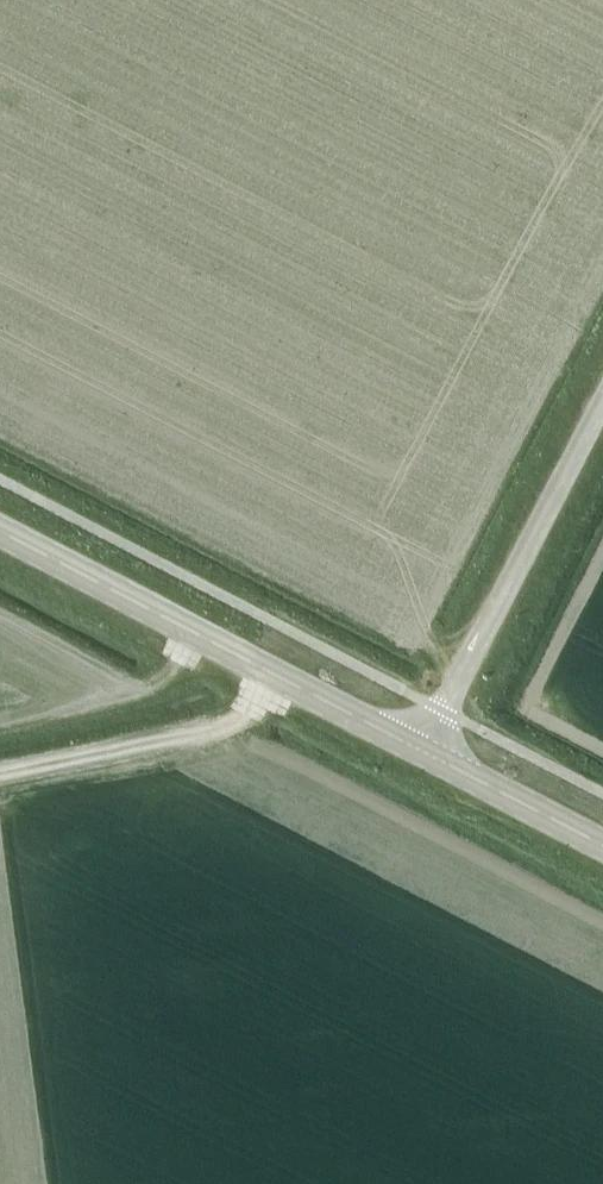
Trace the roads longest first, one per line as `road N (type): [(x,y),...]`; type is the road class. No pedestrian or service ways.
road 1 (secondary): [(422,750),(0,530)]
road 2 (unclassified): [(422,750),(602,402)]
road 3 (secondary): [(602,844),(422,750)]

